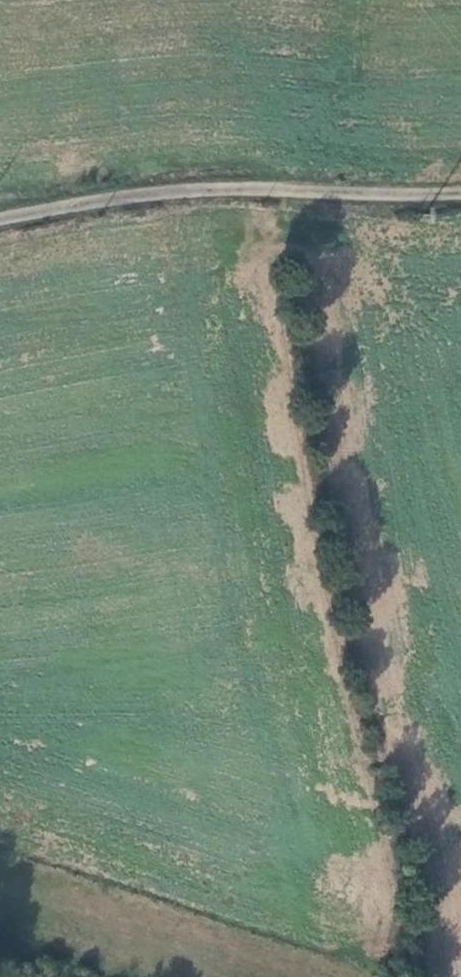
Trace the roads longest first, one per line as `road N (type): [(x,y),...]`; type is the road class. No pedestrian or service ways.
road 1 (unclassified): [(0,222),(159,196),(399,197),(460,189)]

